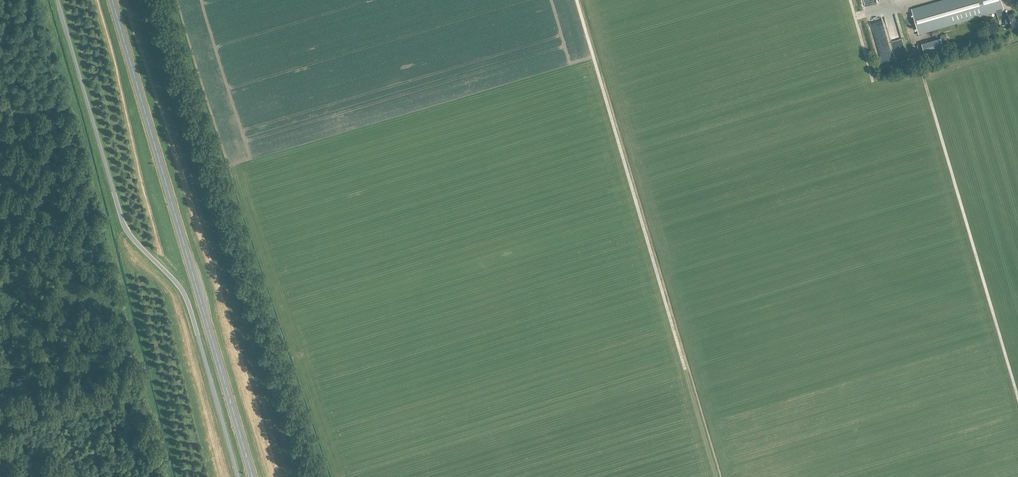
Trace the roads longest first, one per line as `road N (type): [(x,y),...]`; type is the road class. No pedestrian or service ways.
road 1 (unclassified): [(238,476),(186,295),(122,220),(57,0)]
road 2 (trunk): [(252,476),(113,0)]
road 3 (track): [(577,0),(680,352)]
road 4 (track): [(1017,397),(919,60)]

